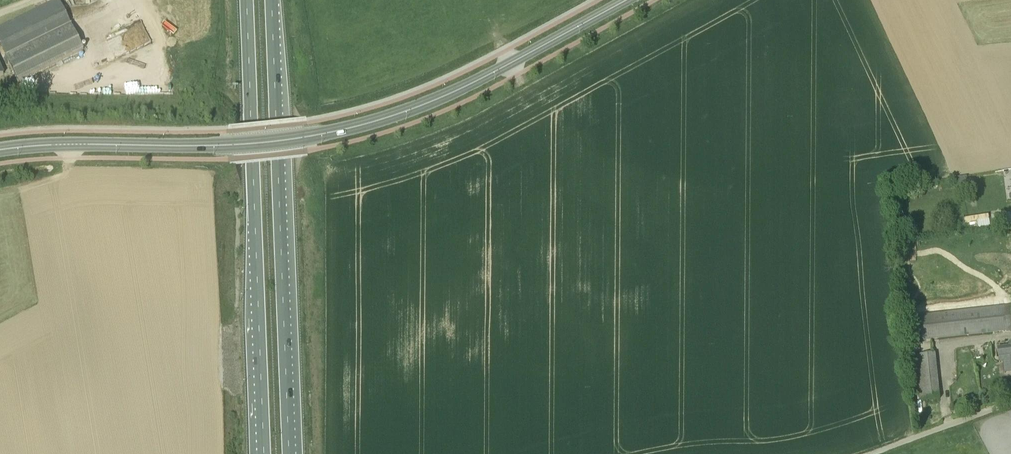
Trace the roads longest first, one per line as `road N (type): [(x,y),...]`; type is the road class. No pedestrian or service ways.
road 1 (tertiary): [(0,150),(232,145),(335,132),(464,87),(625,0)]
road 2 (trunk): [(289,453),(272,0)]
road 3 (trunk): [(248,0),(263,453)]

